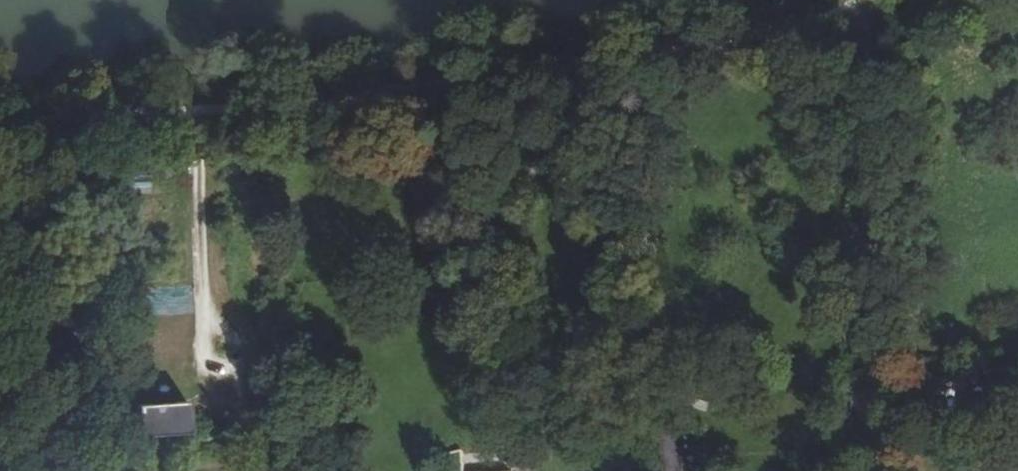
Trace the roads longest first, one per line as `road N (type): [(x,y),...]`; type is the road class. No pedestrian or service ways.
road 1 (residential): [(871,470),(870,9)]

